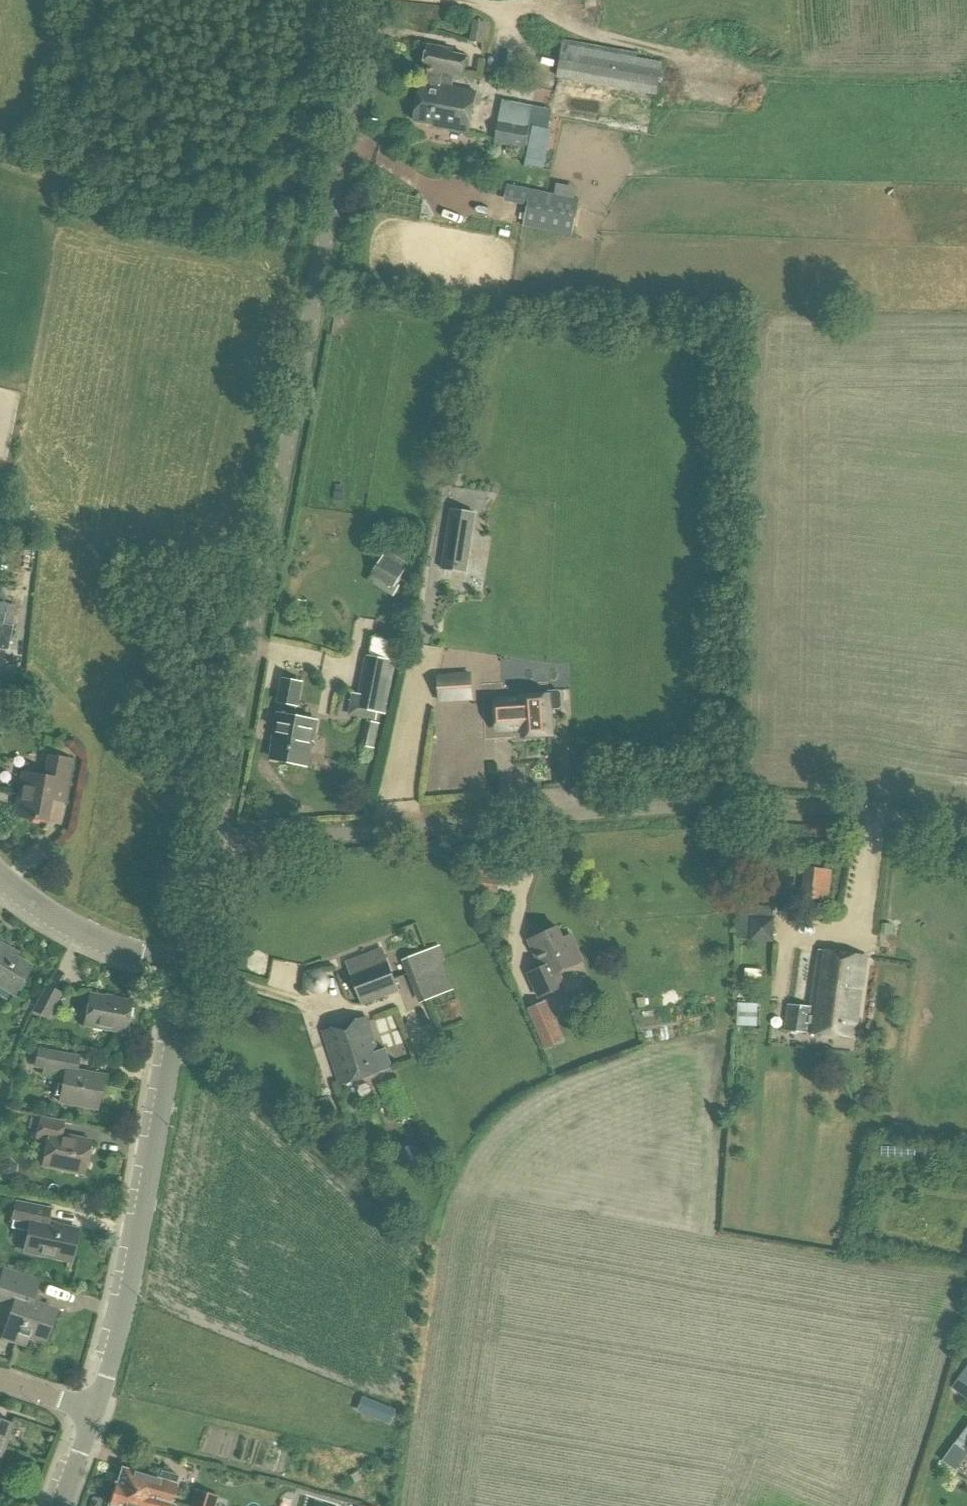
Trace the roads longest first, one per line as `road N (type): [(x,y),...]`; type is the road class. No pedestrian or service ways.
road 1 (unclassified): [(213,846),(371,0)]
road 2 (unclassified): [(966,827),(808,806),(690,805),(213,846)]
road 3 (residential): [(99,1407),(188,974)]
road 4 (residential): [(0,880),(58,924),(188,974)]
road 5 (unclassified): [(188,974),(213,846)]

